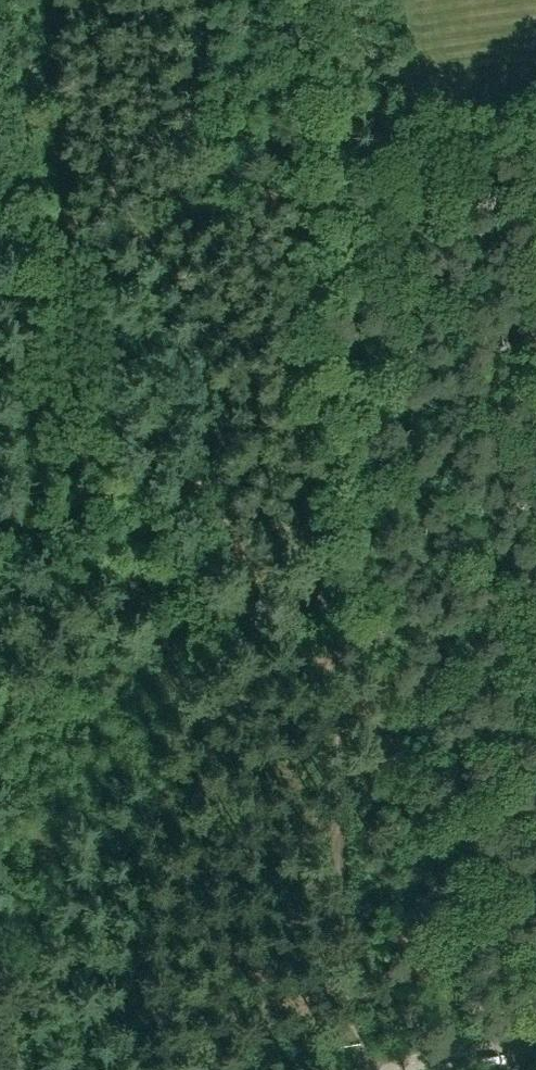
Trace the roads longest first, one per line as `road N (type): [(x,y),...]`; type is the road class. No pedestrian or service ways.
road 1 (track): [(365,1069),(349,1037),(307,191)]
road 2 (track): [(307,191),(285,0)]
road 3 (residential): [(388,1069),(535,1044)]

